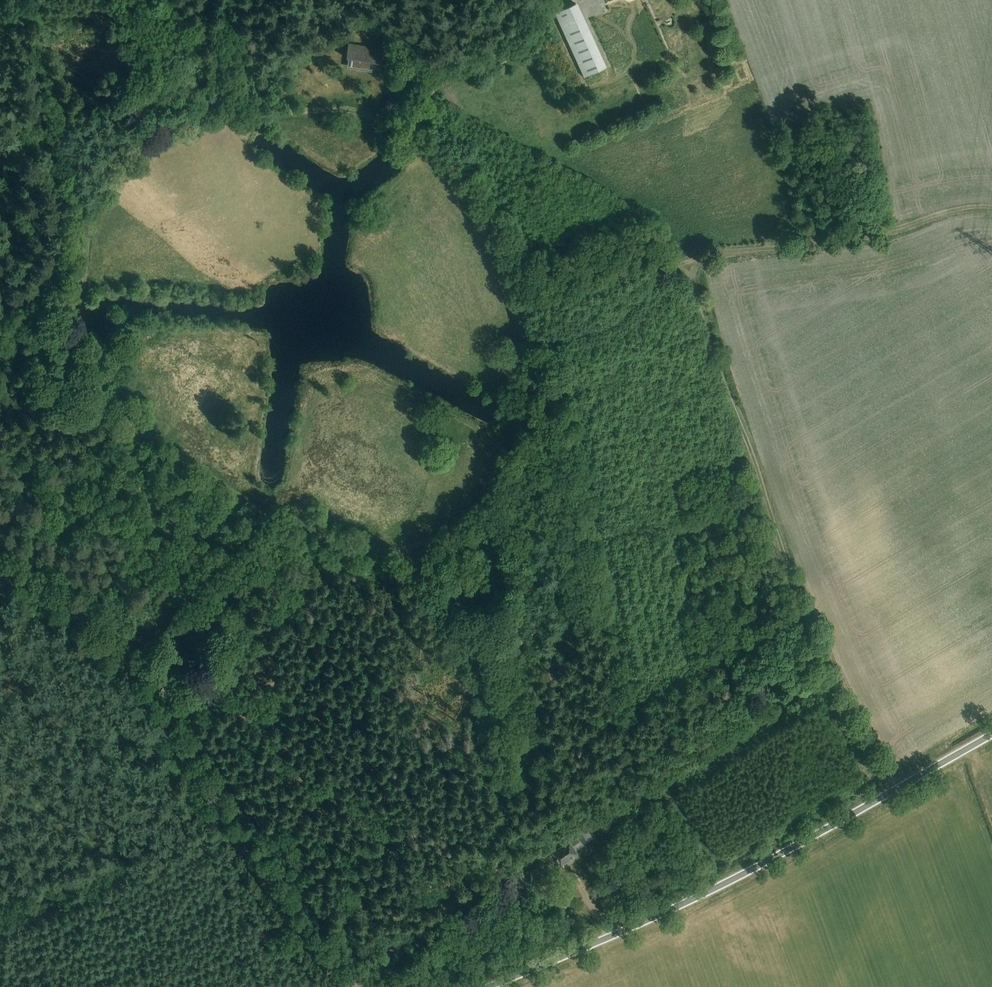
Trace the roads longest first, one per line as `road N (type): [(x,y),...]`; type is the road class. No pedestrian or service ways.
road 1 (track): [(83,301),(94,214),(145,154),(220,121),(348,112),(419,142),(479,202),(500,247),(522,345)]
road 2 (track): [(894,791),(799,607),(689,262)]
road 3 (unclassified): [(486,986),(720,885),(991,734)]
road 4 (unclassified): [(352,986),(305,939),(96,635),(62,604),(0,570)]
road 5 (track): [(522,345),(623,315),(660,275),(689,262),(991,208)]
road 6 (track): [(522,345),(524,412),(510,456),(445,532),(410,548),(376,551),(266,513)]
road 7 (track): [(266,513),(143,424),(103,365),(83,301)]
road 8 (track): [(266,513),(119,664)]
road 9 (track): [(404,133),(435,86),(509,53),(550,0)]
road 10 (track): [(150,986),(296,927)]
road 11 (track): [(220,121),(162,35),(151,0)]

